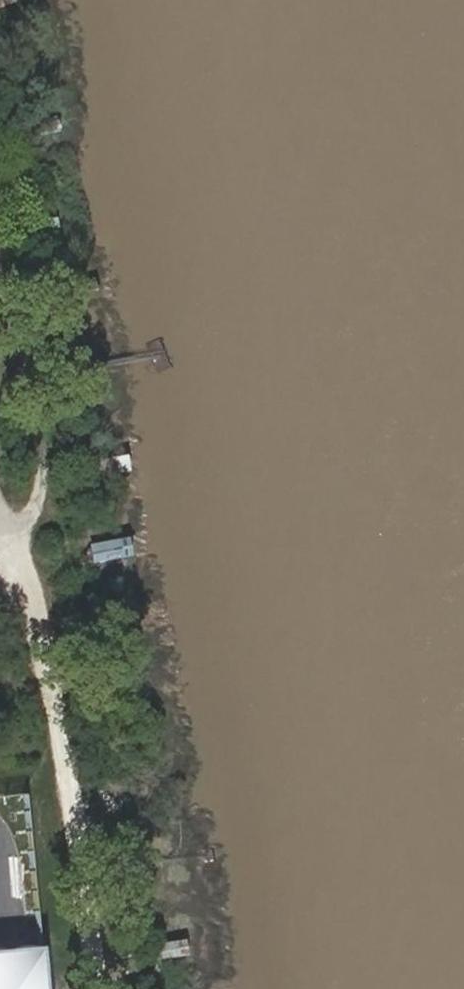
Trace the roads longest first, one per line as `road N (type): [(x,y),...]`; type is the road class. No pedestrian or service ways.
road 1 (track): [(10,543),(47,657),(98,988)]

